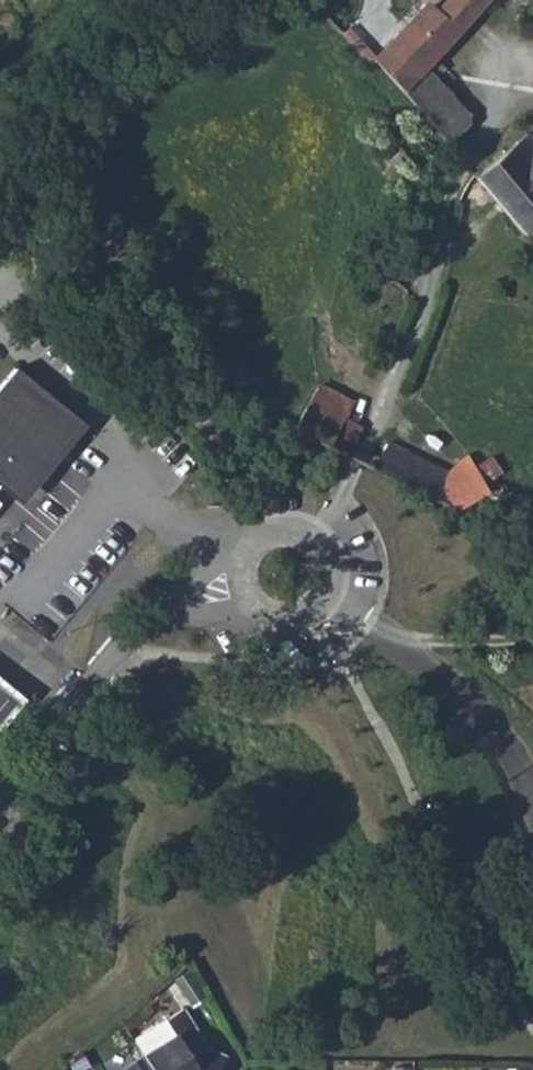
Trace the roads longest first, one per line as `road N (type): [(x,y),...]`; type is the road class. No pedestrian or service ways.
road 1 (residential): [(245,578),(165,620),(123,656),(0,796)]
road 2 (residential): [(245,578),(256,602),(291,618),(318,609),(335,585),(333,555),(314,533),(285,527),(251,550)]

